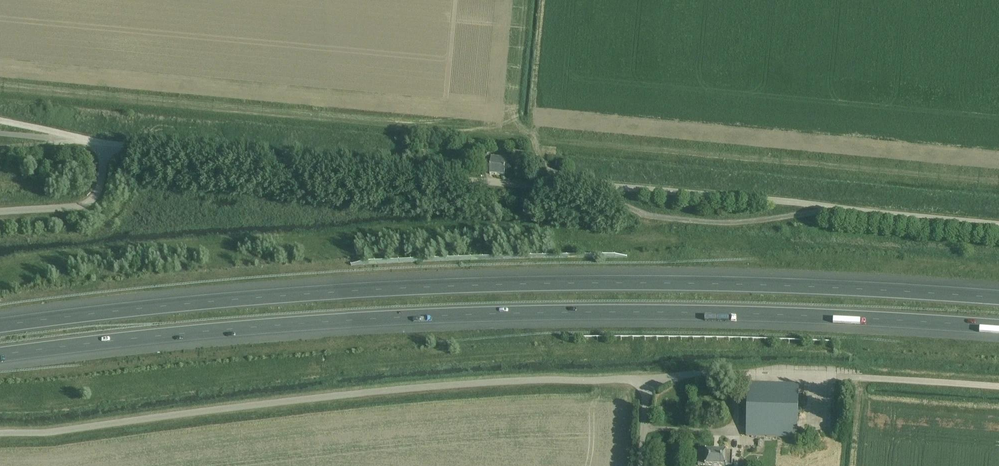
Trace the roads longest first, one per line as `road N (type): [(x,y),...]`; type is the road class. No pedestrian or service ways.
road 1 (motorway): [(0,358),(294,326),(546,314),(998,328)]
road 2 (motorway): [(998,298),(757,285),(430,287),(0,326)]
road 3 (track): [(998,386),(820,379)]

